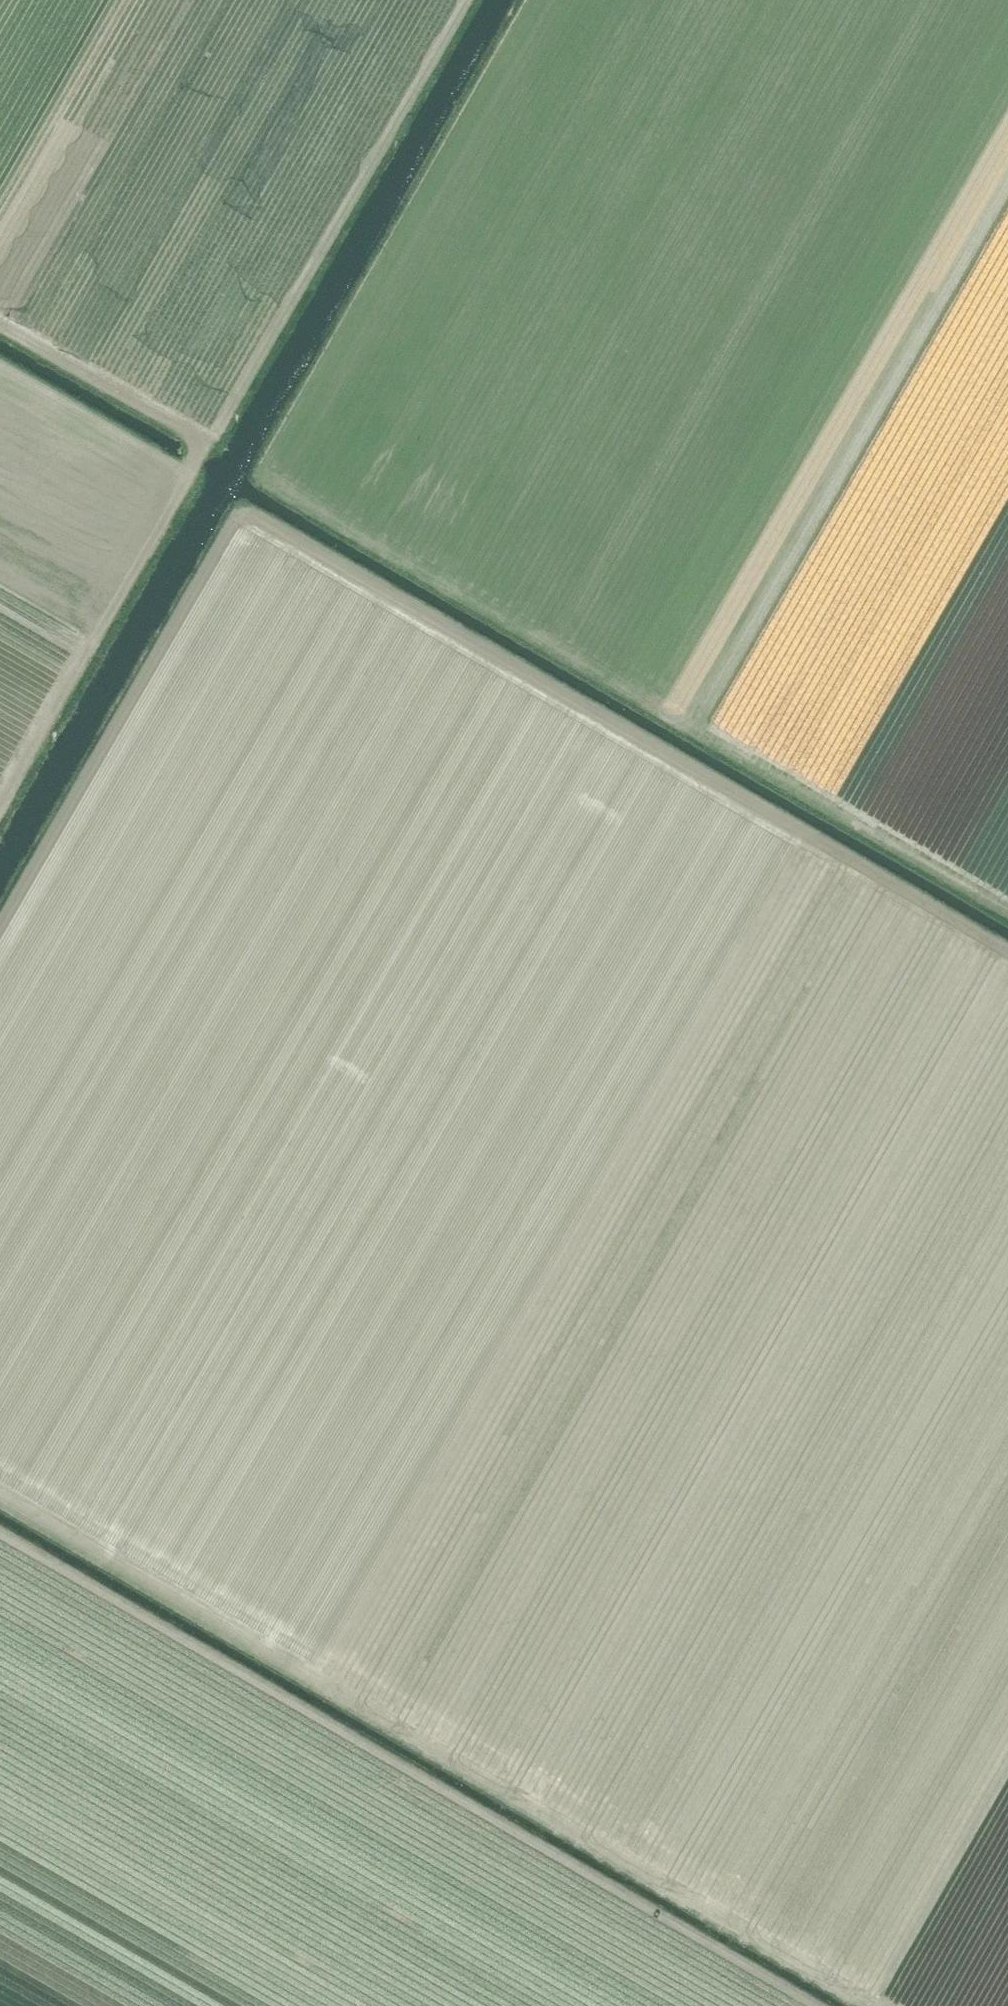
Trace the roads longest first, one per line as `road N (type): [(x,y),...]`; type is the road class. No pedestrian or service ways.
road 1 (track): [(1007,952),(246,512)]
road 2 (track): [(741,761),(1007,916)]

